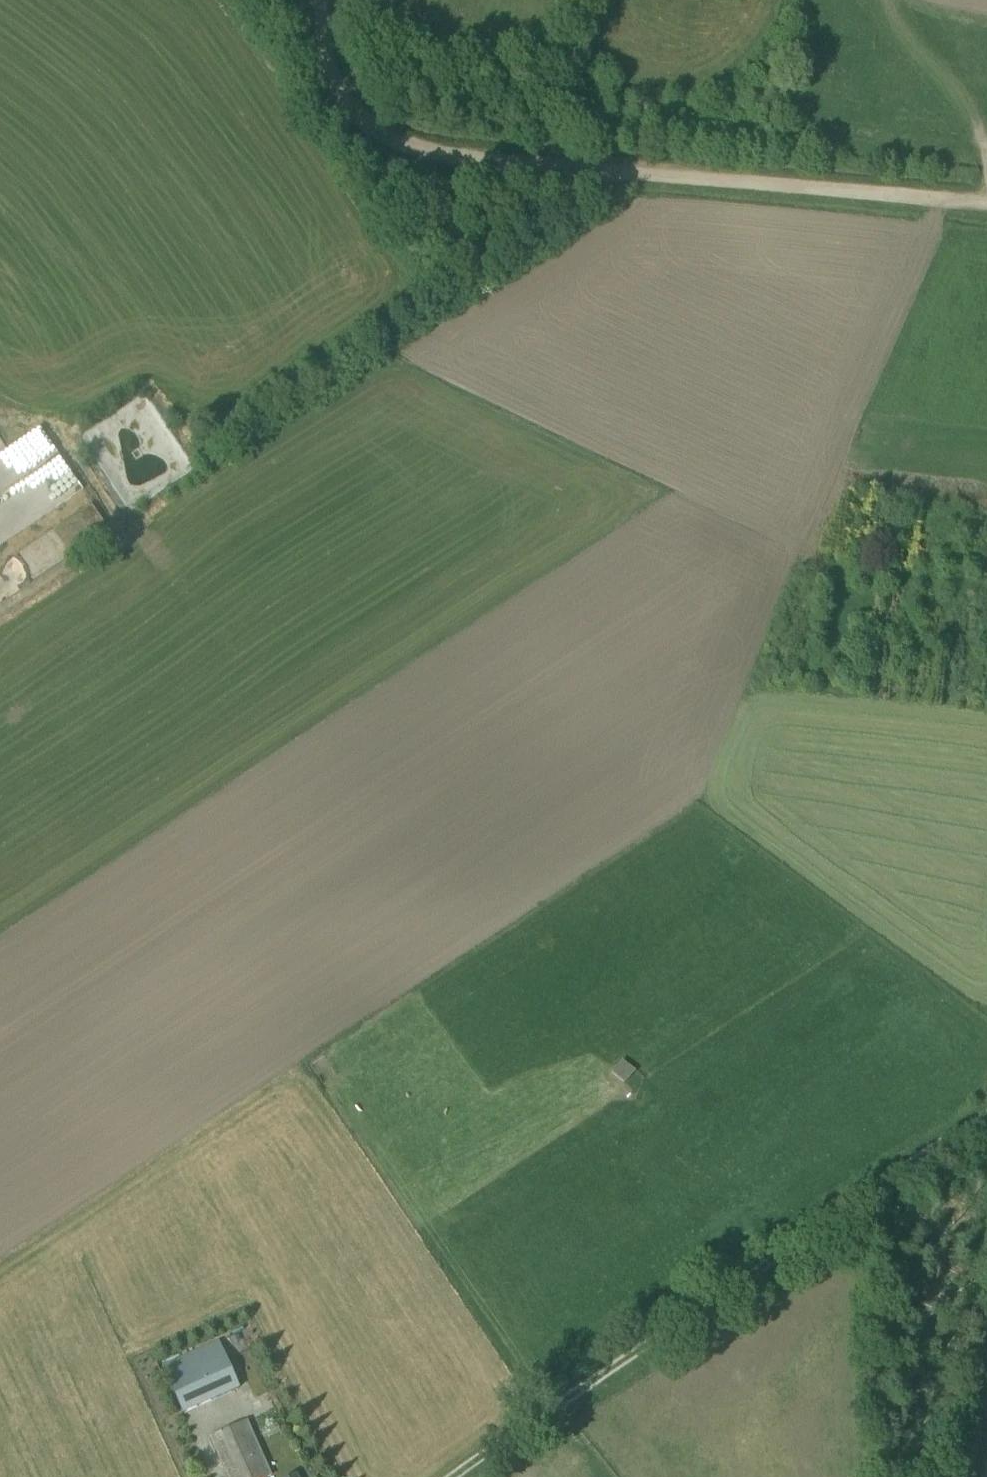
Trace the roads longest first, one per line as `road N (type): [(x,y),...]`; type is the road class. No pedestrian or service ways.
road 1 (track): [(324,0),(320,49),(334,89),(373,127),(459,153),(986,202)]
road 2 (track): [(986,1119),(928,1151),(453,1476)]

